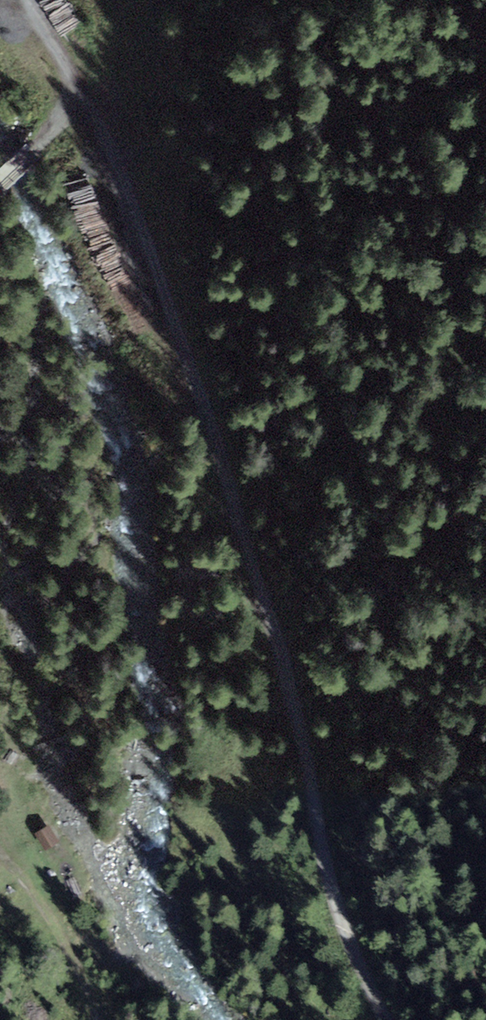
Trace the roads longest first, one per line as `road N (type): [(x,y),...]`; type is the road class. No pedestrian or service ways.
road 1 (track): [(387,1019),(339,910),(283,656),(196,384),(126,179),(77,88)]
road 2 (track): [(0,847),(98,1019)]
road 3 (track): [(126,179),(149,100),(155,0)]
road 4 (track): [(77,88),(51,132),(0,182)]

